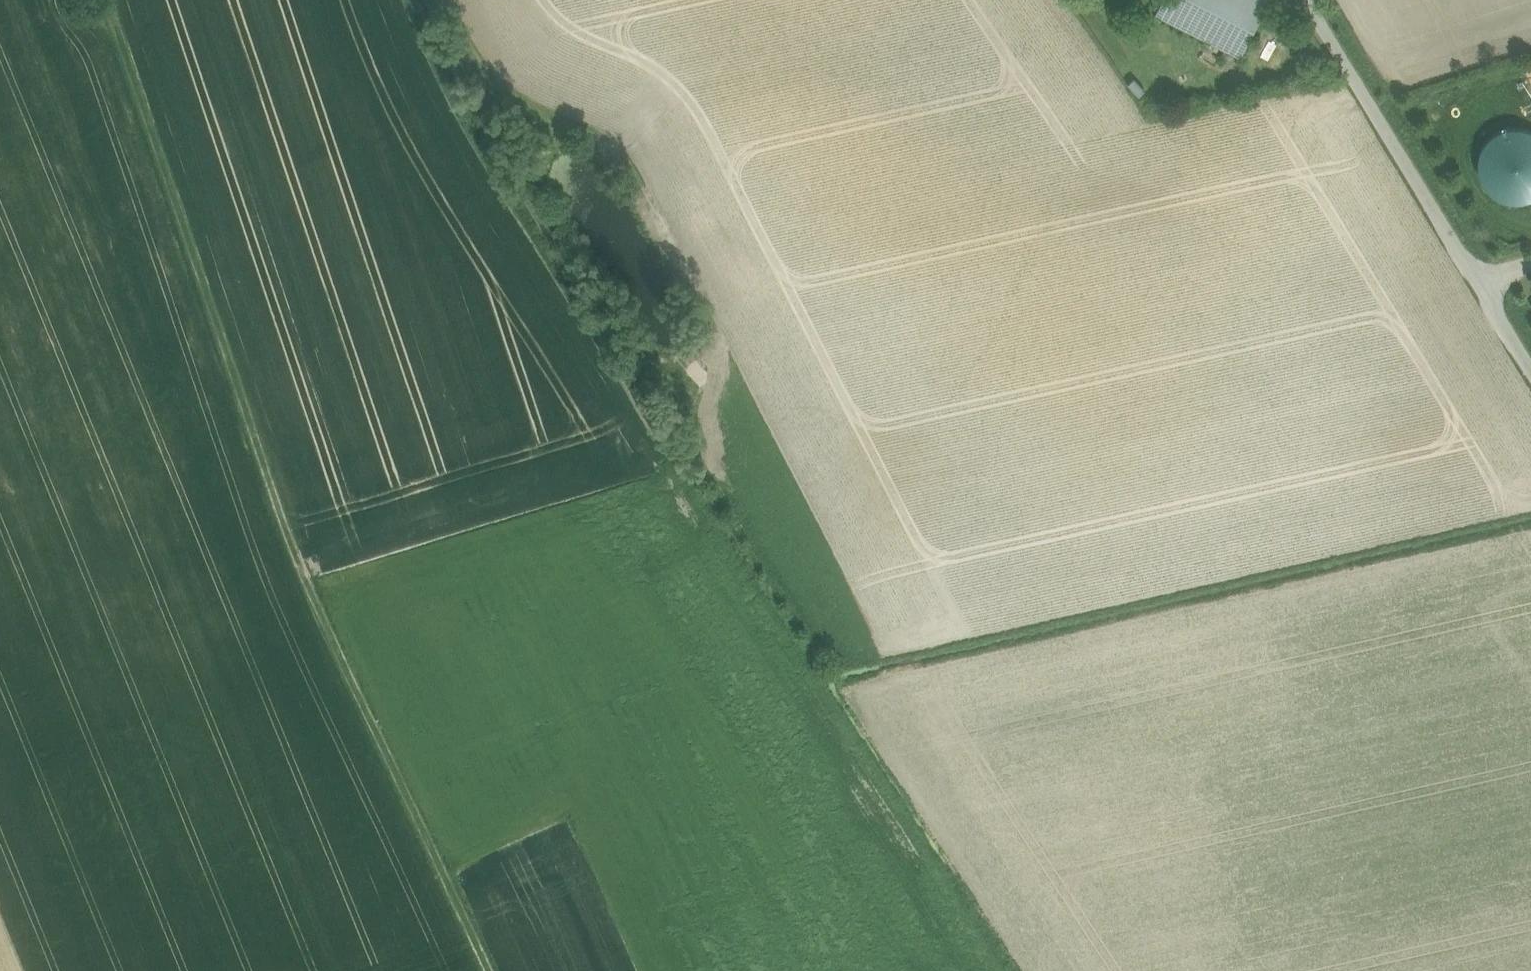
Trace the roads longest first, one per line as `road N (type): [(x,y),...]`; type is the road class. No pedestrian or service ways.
road 1 (track): [(113,0),(294,547),(488,970)]
road 2 (unclassified): [(1530,363),(1303,0)]

